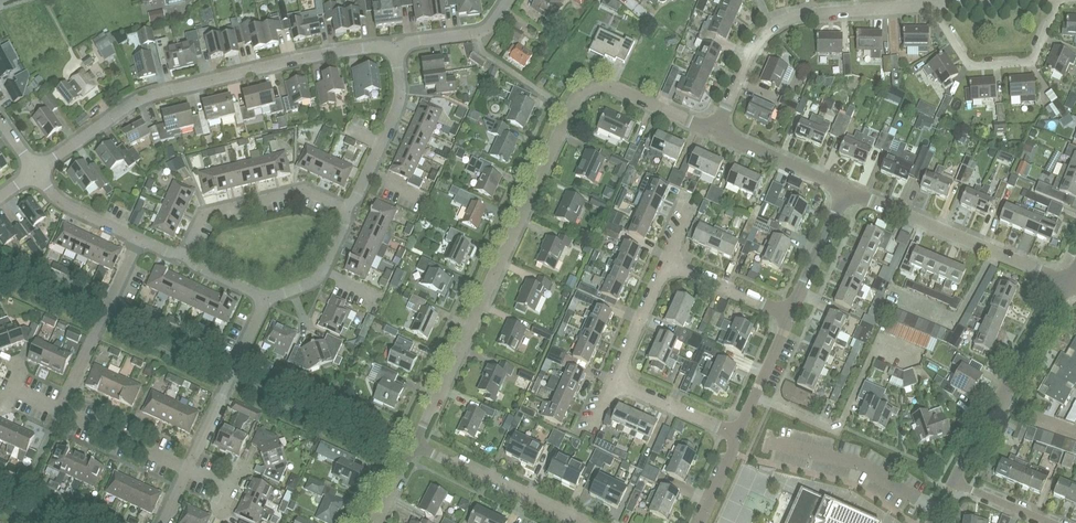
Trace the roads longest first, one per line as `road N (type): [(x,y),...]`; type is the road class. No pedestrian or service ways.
road 1 (residential): [(415,444),(580,94)]
road 2 (residential): [(37,168),(151,94),(285,61),(396,46)]
road 3 (residential): [(716,131),(749,53),(779,22),(932,5)]
road 4 (residential): [(1069,283),(840,191)]
road 5 (residential): [(1056,0),(1032,61),(969,65),(932,5)]
road 6 (residential): [(346,209),(306,190),(206,214),(184,253)]
road 7 (residential): [(187,468),(267,296)]
road 8 (residential): [(60,407),(137,237)]
road 9 (residential): [(580,522),(415,444)]
road 10 (residential): [(346,209),(400,95),(396,46)]
road 11 (residential): [(716,131),(604,85),(580,94)]
road 12 (residential): [(187,468),(60,407)]
road 13 (residential): [(840,191),(716,131)]
road 14 (residential): [(1000,402),(1069,283)]
road 15 (residential): [(736,433),(790,311)]
road 16 (residential): [(736,433),(615,378)]
road 17 (residential): [(667,263),(790,311)]
road 18 (residential): [(790,311),(840,191)]
road 19 (residential): [(396,46),(484,30),(508,0)]
road 20 (residential): [(615,378),(667,263)]
road 21 (residential): [(37,168),(60,200),(137,237)]

